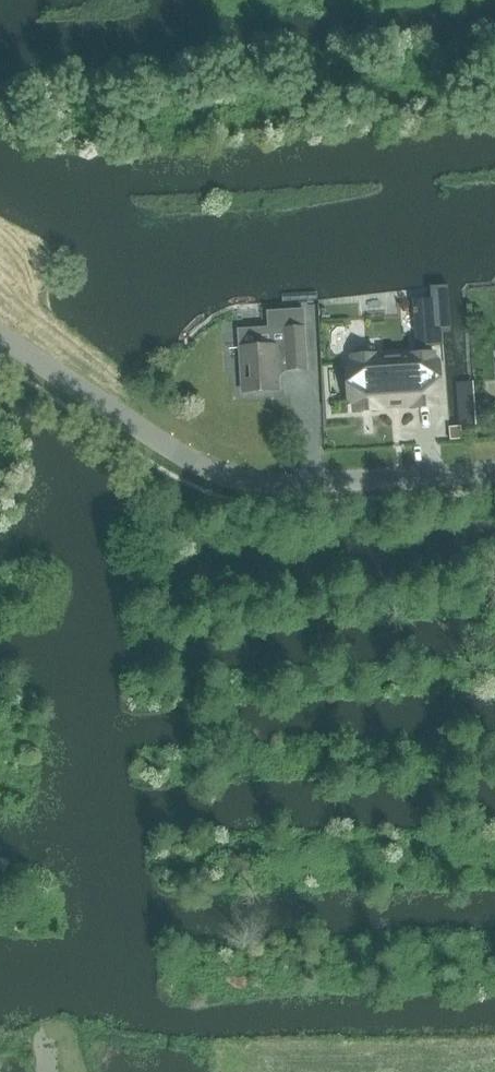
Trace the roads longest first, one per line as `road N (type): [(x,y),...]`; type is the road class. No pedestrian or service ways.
road 1 (residential): [(0,339),(195,464),(240,481),(494,471)]

